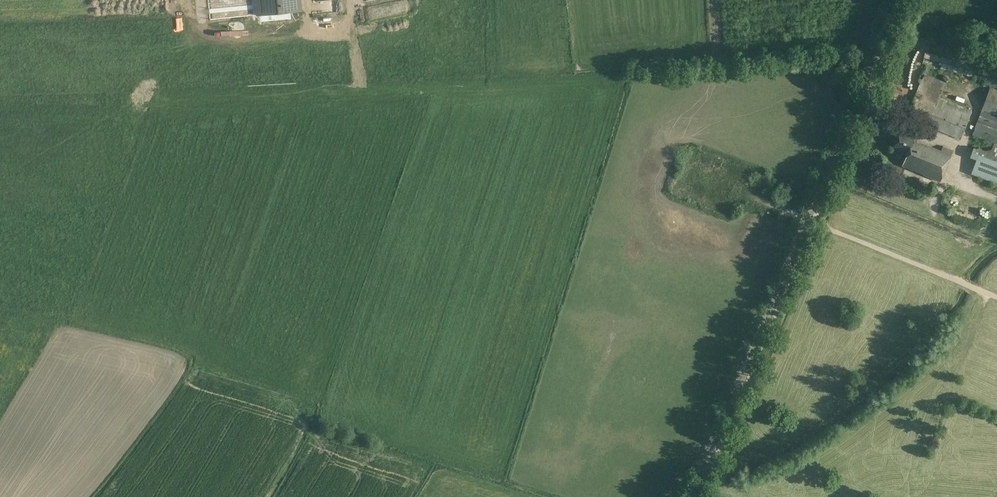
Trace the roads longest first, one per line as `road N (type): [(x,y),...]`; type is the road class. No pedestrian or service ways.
road 1 (tertiary): [(691,496),(898,0)]
road 2 (track): [(806,217),(996,296)]

